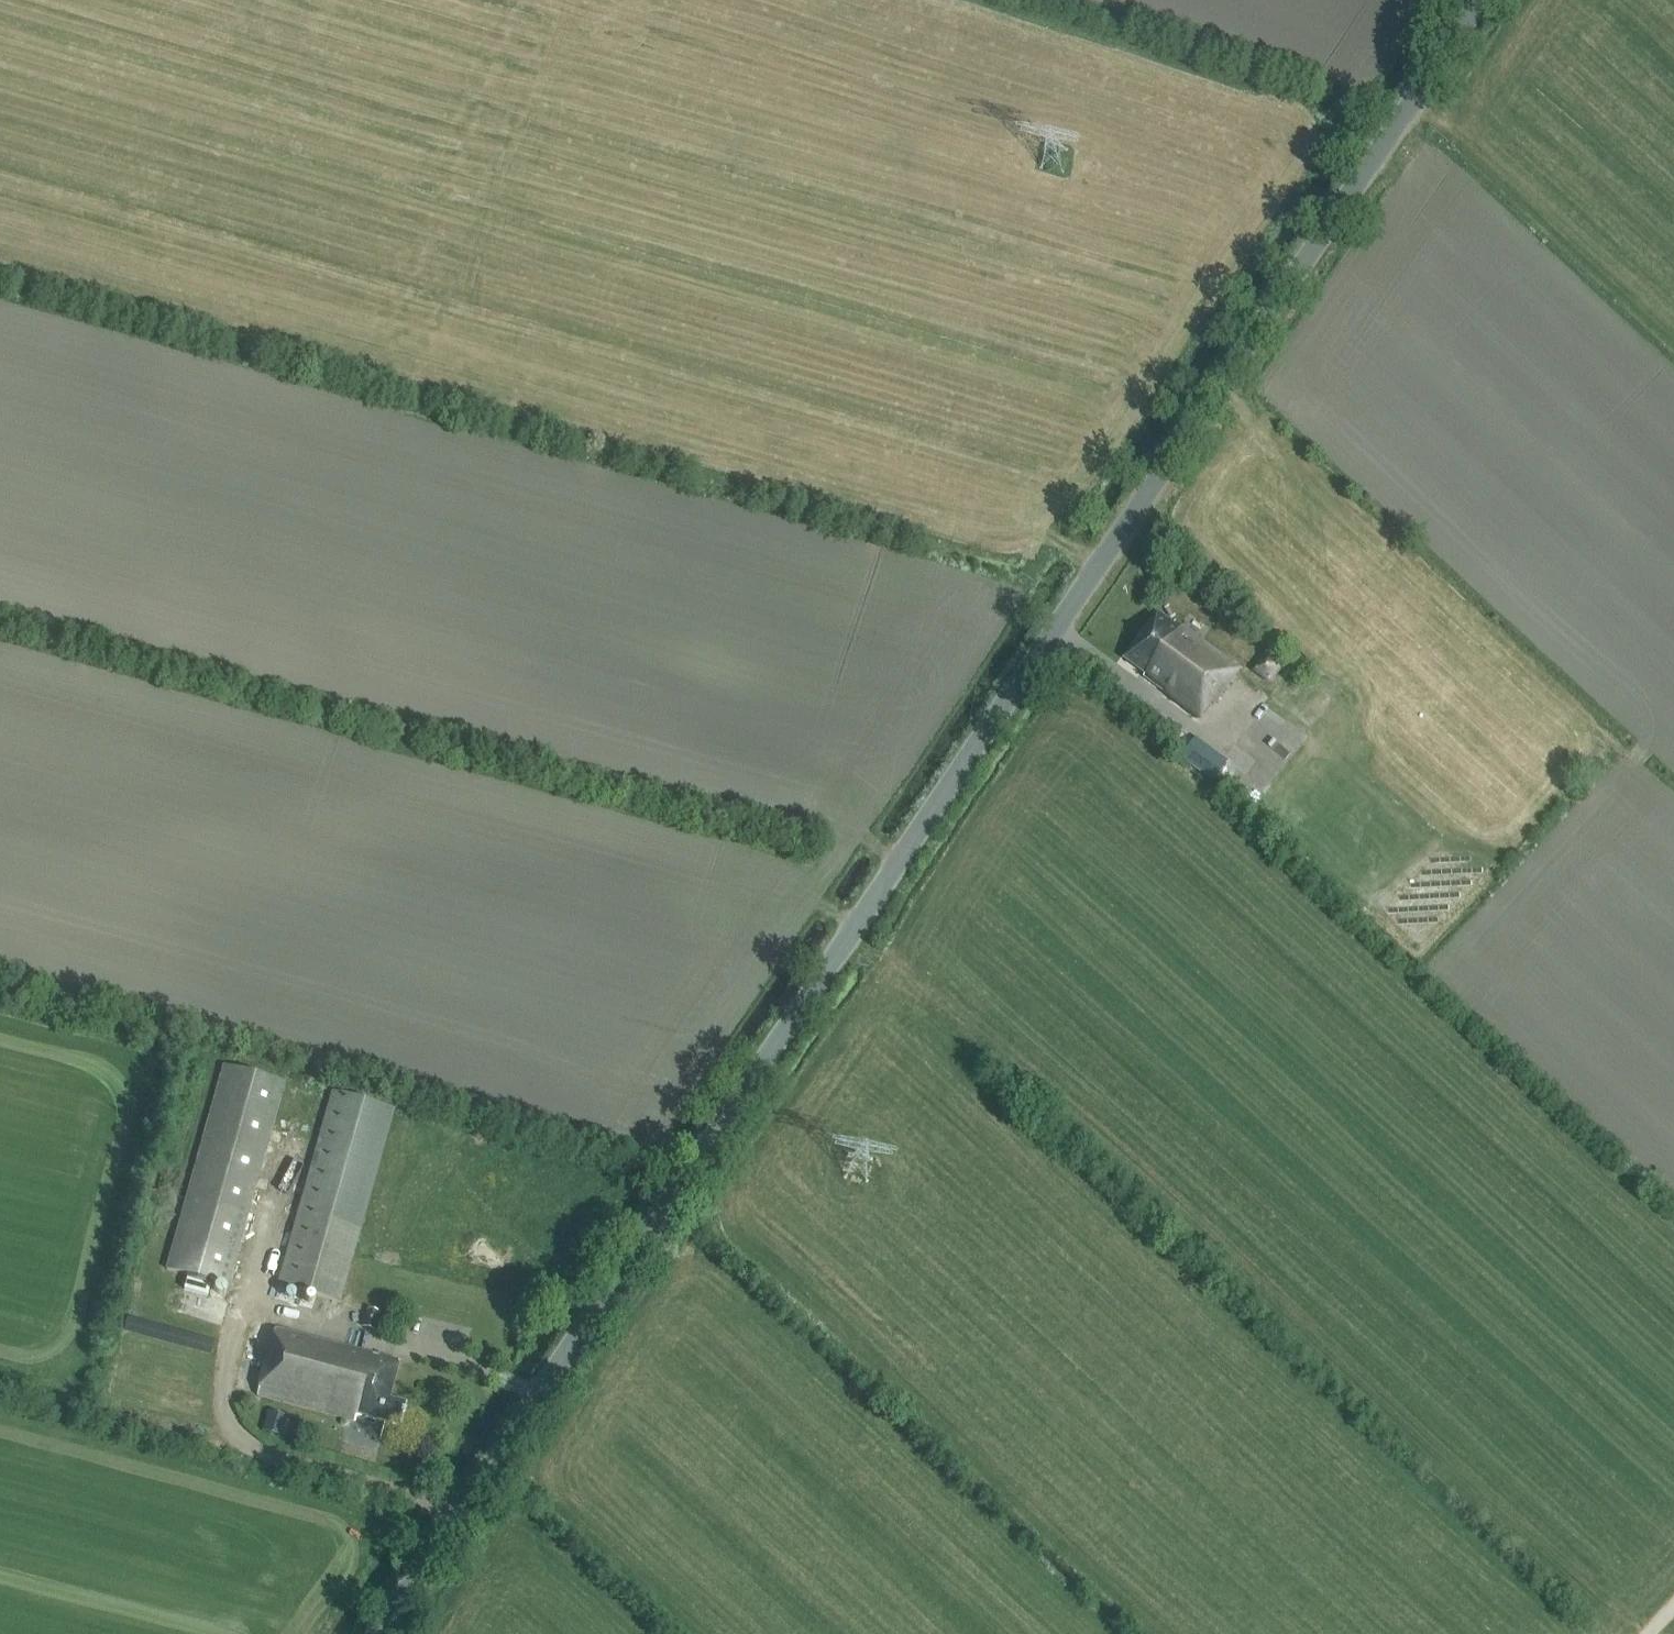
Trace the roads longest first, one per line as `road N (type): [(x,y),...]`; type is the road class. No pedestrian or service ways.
road 1 (unclassified): [(373,1633),(1483,0)]

